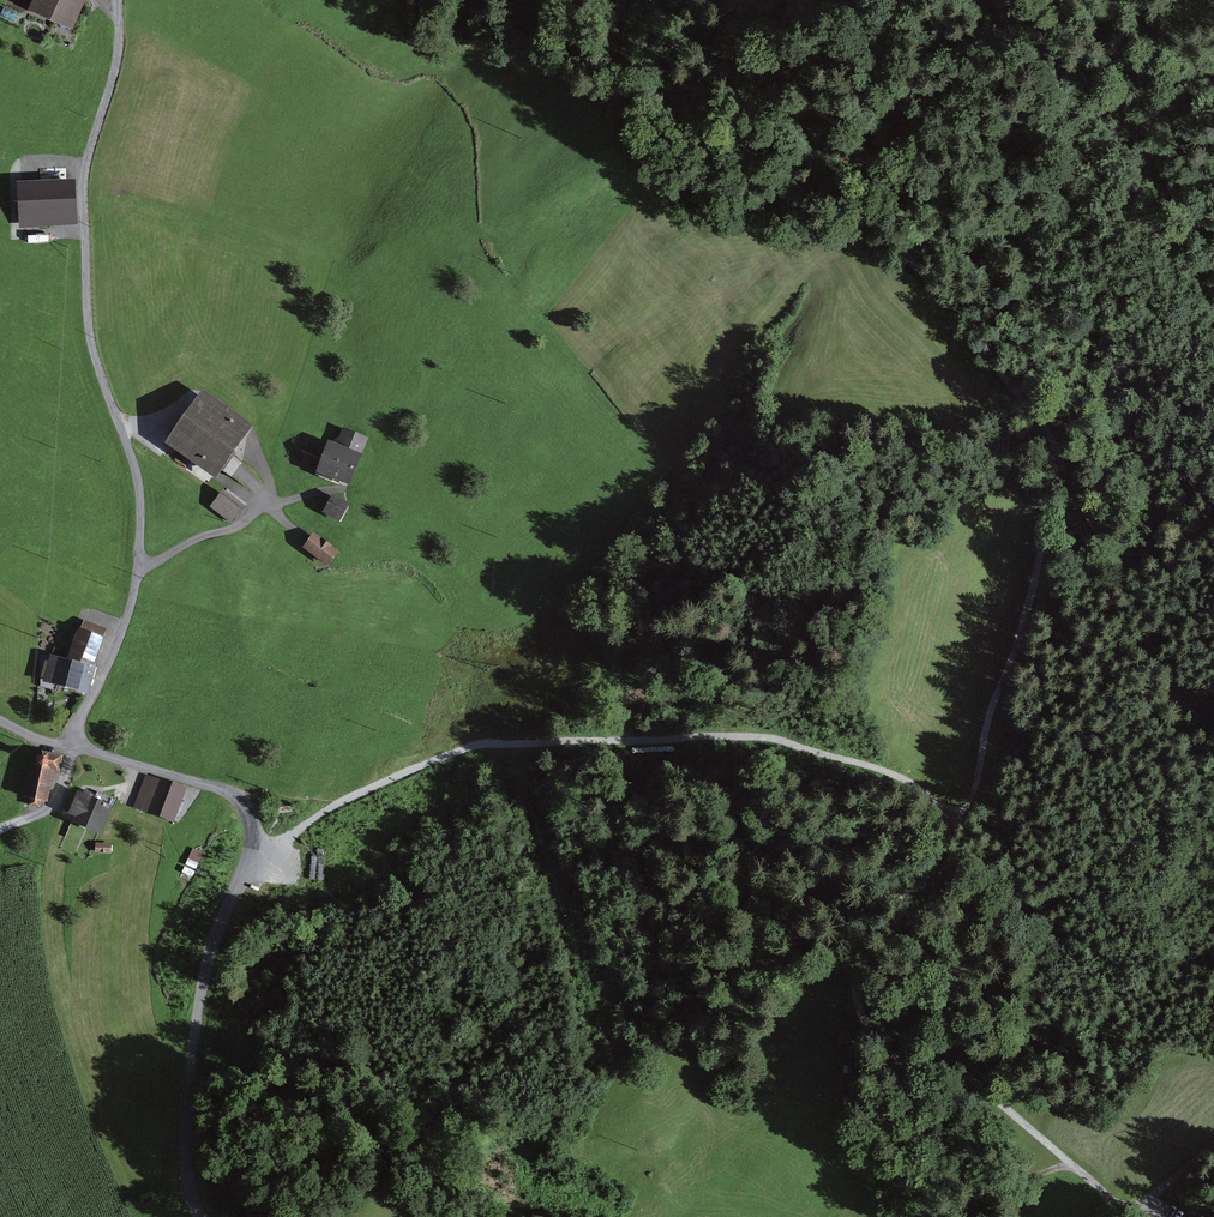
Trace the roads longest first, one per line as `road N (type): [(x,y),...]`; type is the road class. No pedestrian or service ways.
road 1 (track): [(939,0),(921,58),(905,217),(1045,444),(1034,566),(979,778),(956,825),(868,925),(876,1012),(1019,1119),(1101,1193),(1111,1216)]
road 2 (unclassified): [(70,749),(125,621),(138,568),(138,475),(98,366),(87,306),(84,179),(115,64),(119,0)]
road 3 (track): [(251,846),(274,845),(336,806),(476,746),(675,738),(765,737),(901,776),(938,800),(956,825)]
road 4 (unclassified): [(202,1216),(190,1181),(190,1074),(208,958),(251,846),(247,815),(217,788),(70,749)]
road 5 (track): [(1092,0),(1169,188),(1197,218),(1213,224)]
road 6 (track): [(1113,1209),(1158,1192),(1213,1142)]

